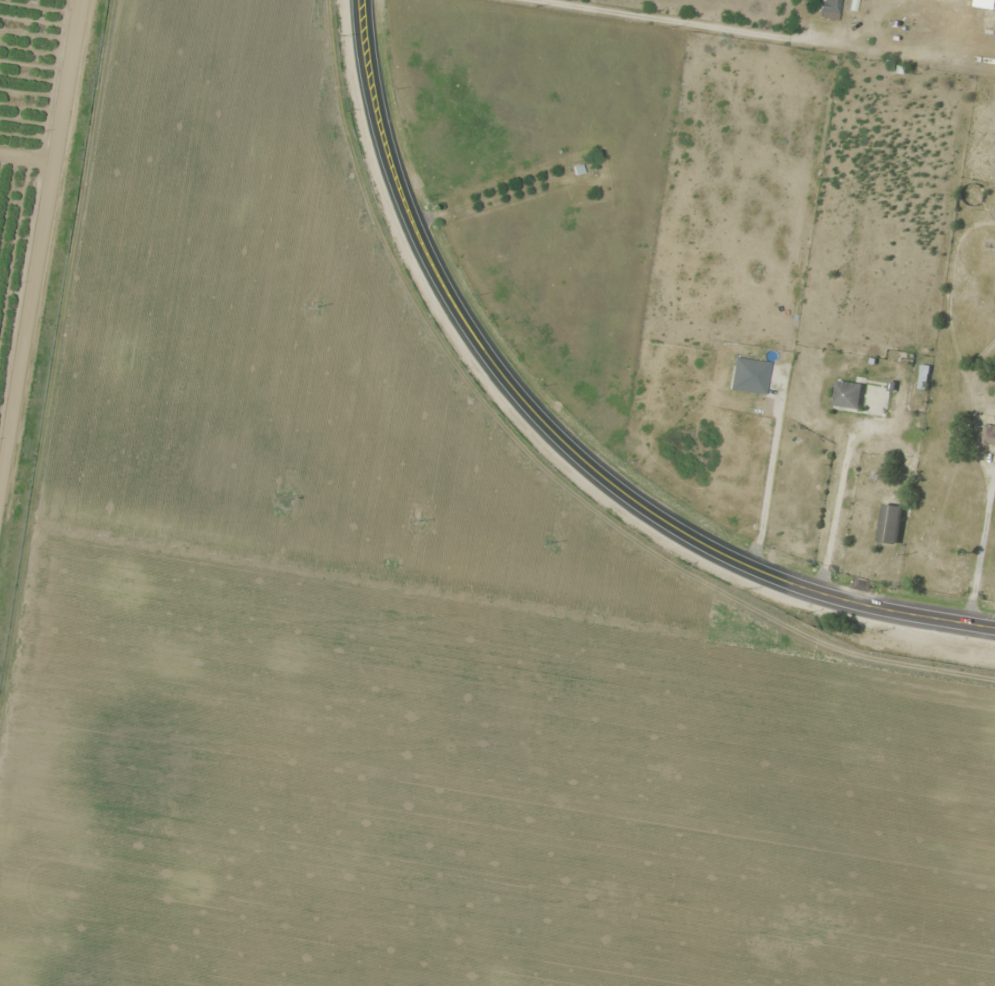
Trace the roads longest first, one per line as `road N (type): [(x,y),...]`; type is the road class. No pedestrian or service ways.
road 1 (secondary): [(994,627),(789,582),(703,543),(587,472),(494,365),(414,227),(368,78),(364,0)]
road 2 (residential): [(82,0),(14,413)]

